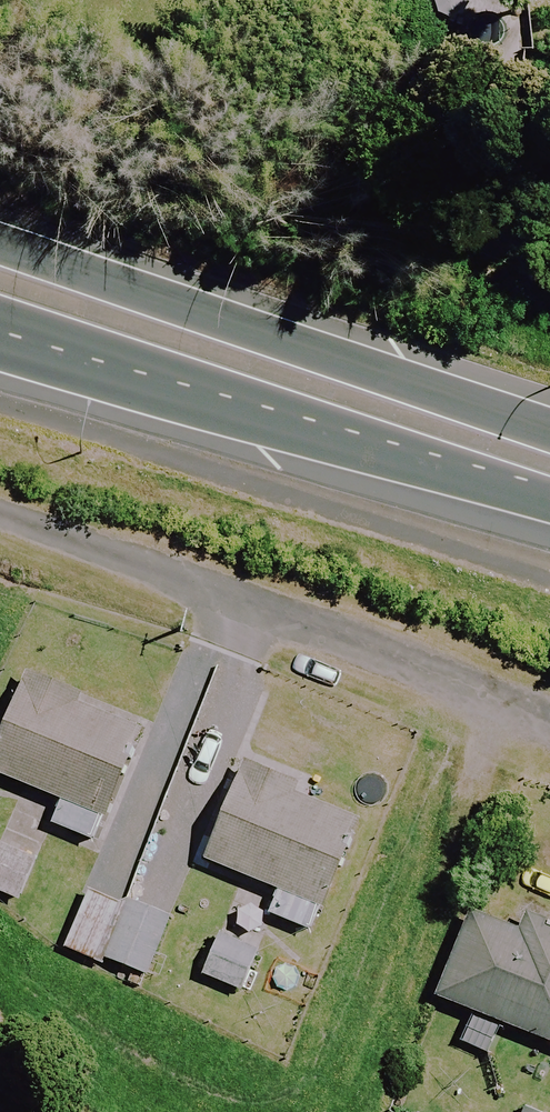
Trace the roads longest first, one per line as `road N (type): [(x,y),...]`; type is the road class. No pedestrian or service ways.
road 1 (residential): [(0,526),(501,701),(549,727)]
road 2 (trunk): [(549,515),(0,324)]
road 3 (trunk): [(0,247),(549,437)]

